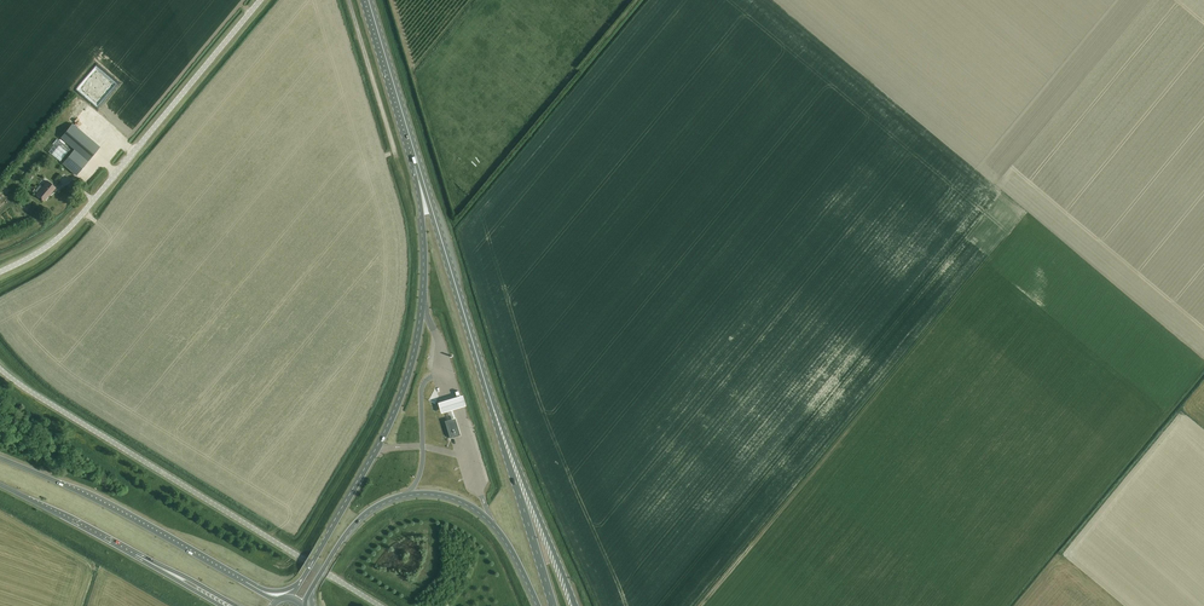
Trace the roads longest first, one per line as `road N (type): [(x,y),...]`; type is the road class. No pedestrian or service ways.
road 1 (primary): [(418,162),(425,274),(409,377),(378,450),(299,584)]
road 2 (unclassified): [(381,605),(0,367)]
road 3 (unclassified): [(0,272),(66,232),(260,0)]
road 4 (primary): [(312,589),(368,510),(406,494),(435,493),(489,519),(539,605)]
road 5 (primary): [(575,605),(476,354)]
road 6 (trunk): [(237,579),(0,458)]
road 7 (primary): [(476,354),(553,605)]
road 8 (track): [(847,433),(701,605)]
road 9 (primary): [(476,354),(418,162)]
road 10 (primary): [(418,162),(369,0)]
road 11 (trunk): [(0,485),(135,556)]

